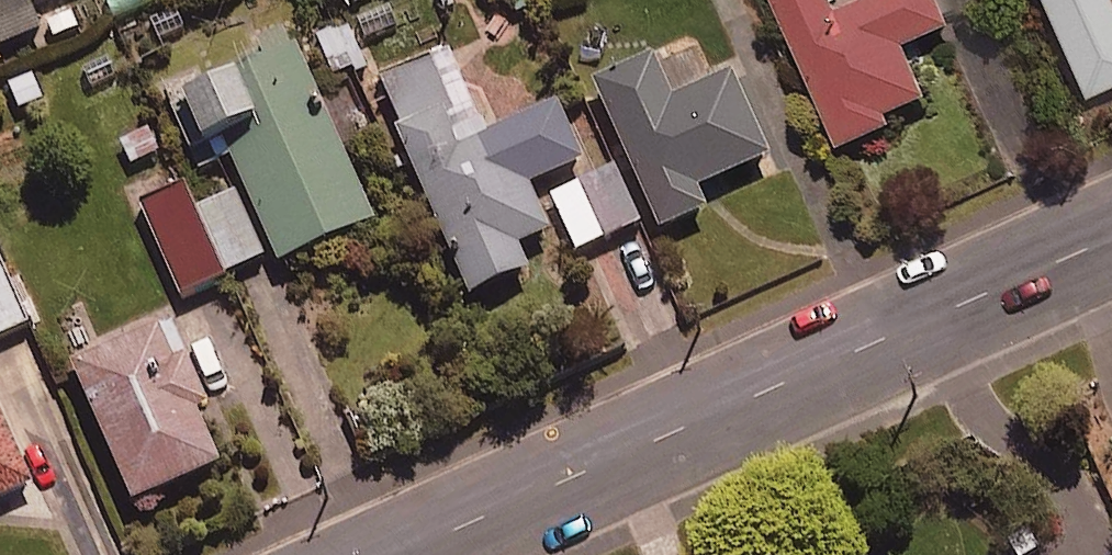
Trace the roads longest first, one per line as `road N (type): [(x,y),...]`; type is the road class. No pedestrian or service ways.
road 1 (secondary): [(401,554),(1111,237)]

